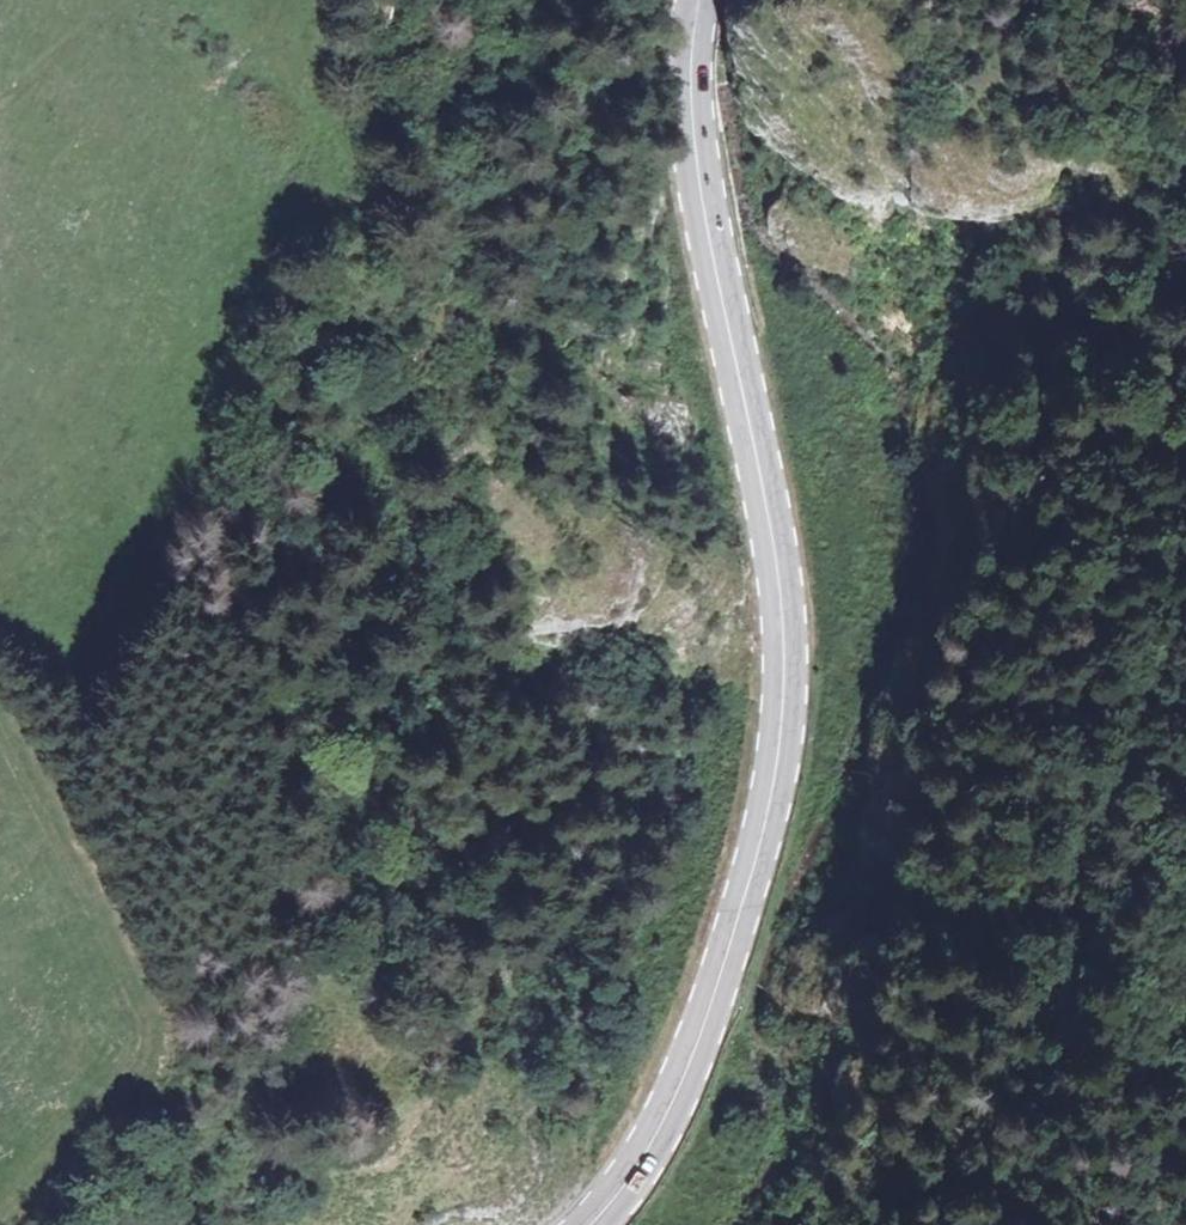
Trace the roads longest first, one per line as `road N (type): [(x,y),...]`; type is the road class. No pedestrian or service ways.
road 1 (secondary): [(710,0),(702,63),(704,172),(794,612),(788,753),(709,1025),(654,1144),(598,1224)]

